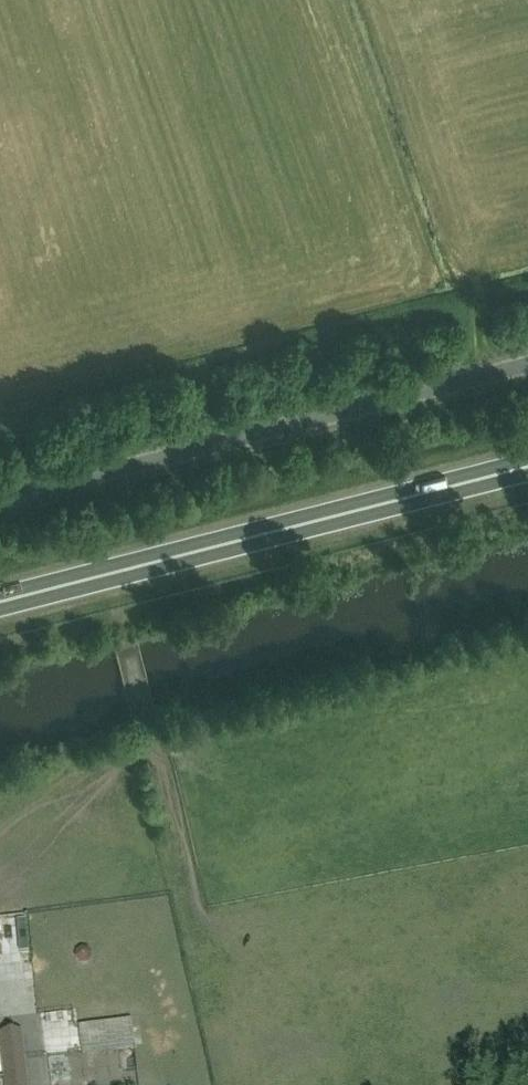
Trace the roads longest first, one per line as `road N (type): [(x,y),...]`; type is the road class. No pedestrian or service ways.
road 1 (trunk): [(0,604),(527,469)]
road 2 (unclassified): [(0,502),(527,367)]

